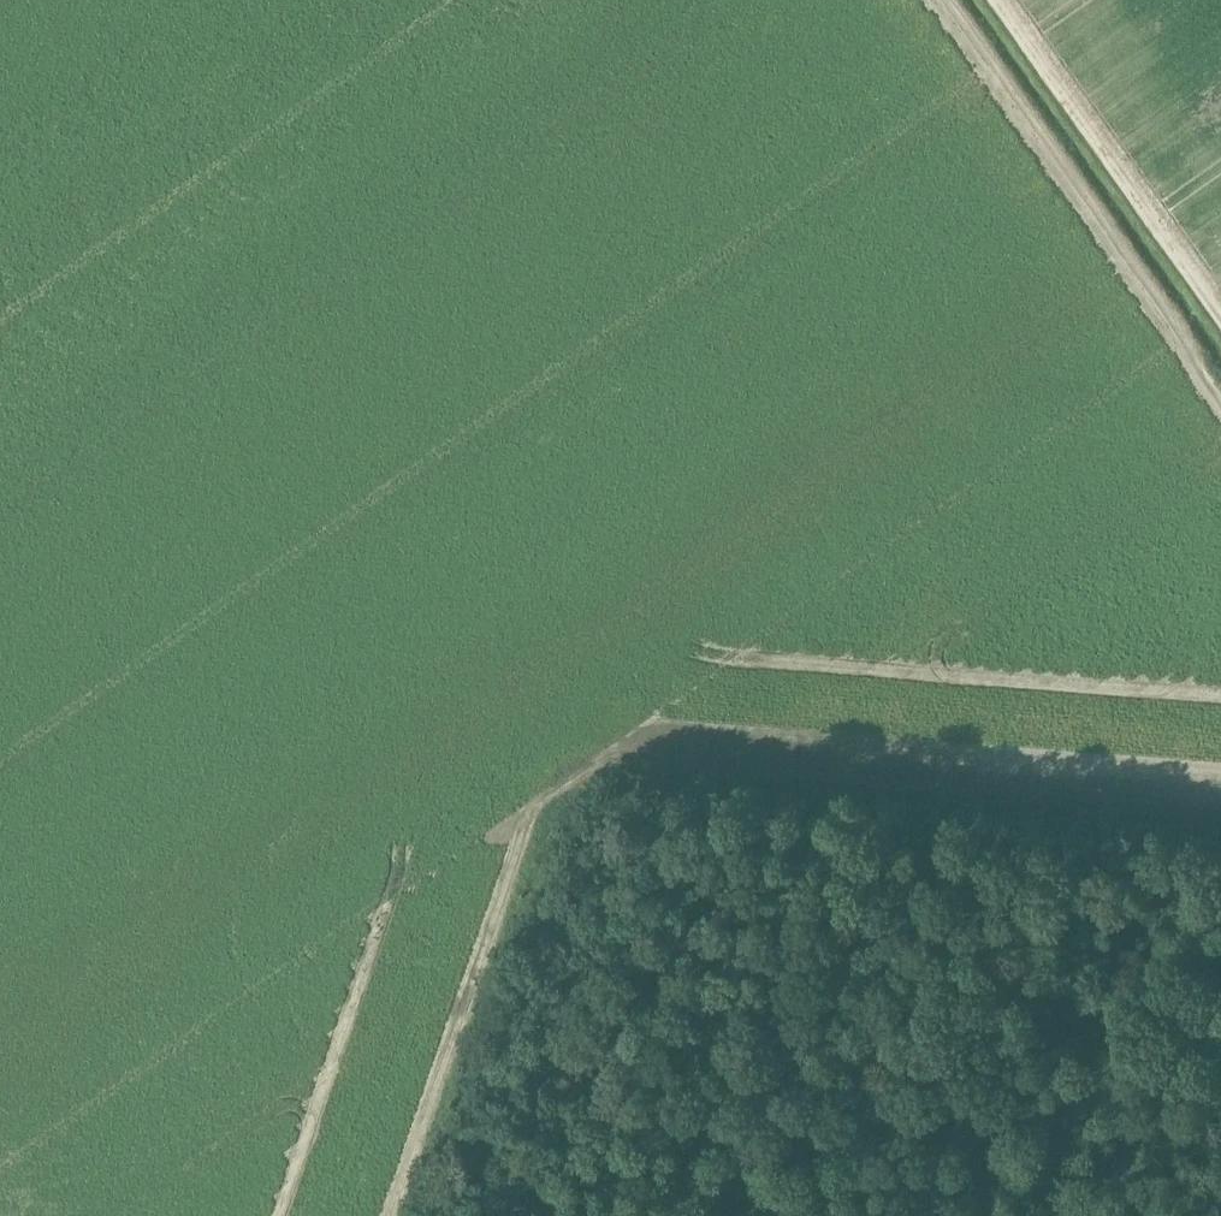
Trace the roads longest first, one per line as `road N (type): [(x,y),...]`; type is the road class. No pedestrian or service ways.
road 1 (track): [(1220,1093),(1194,1064),(1078,984),(1022,976),(990,984),(819,1075),(784,1112),(718,1215)]

